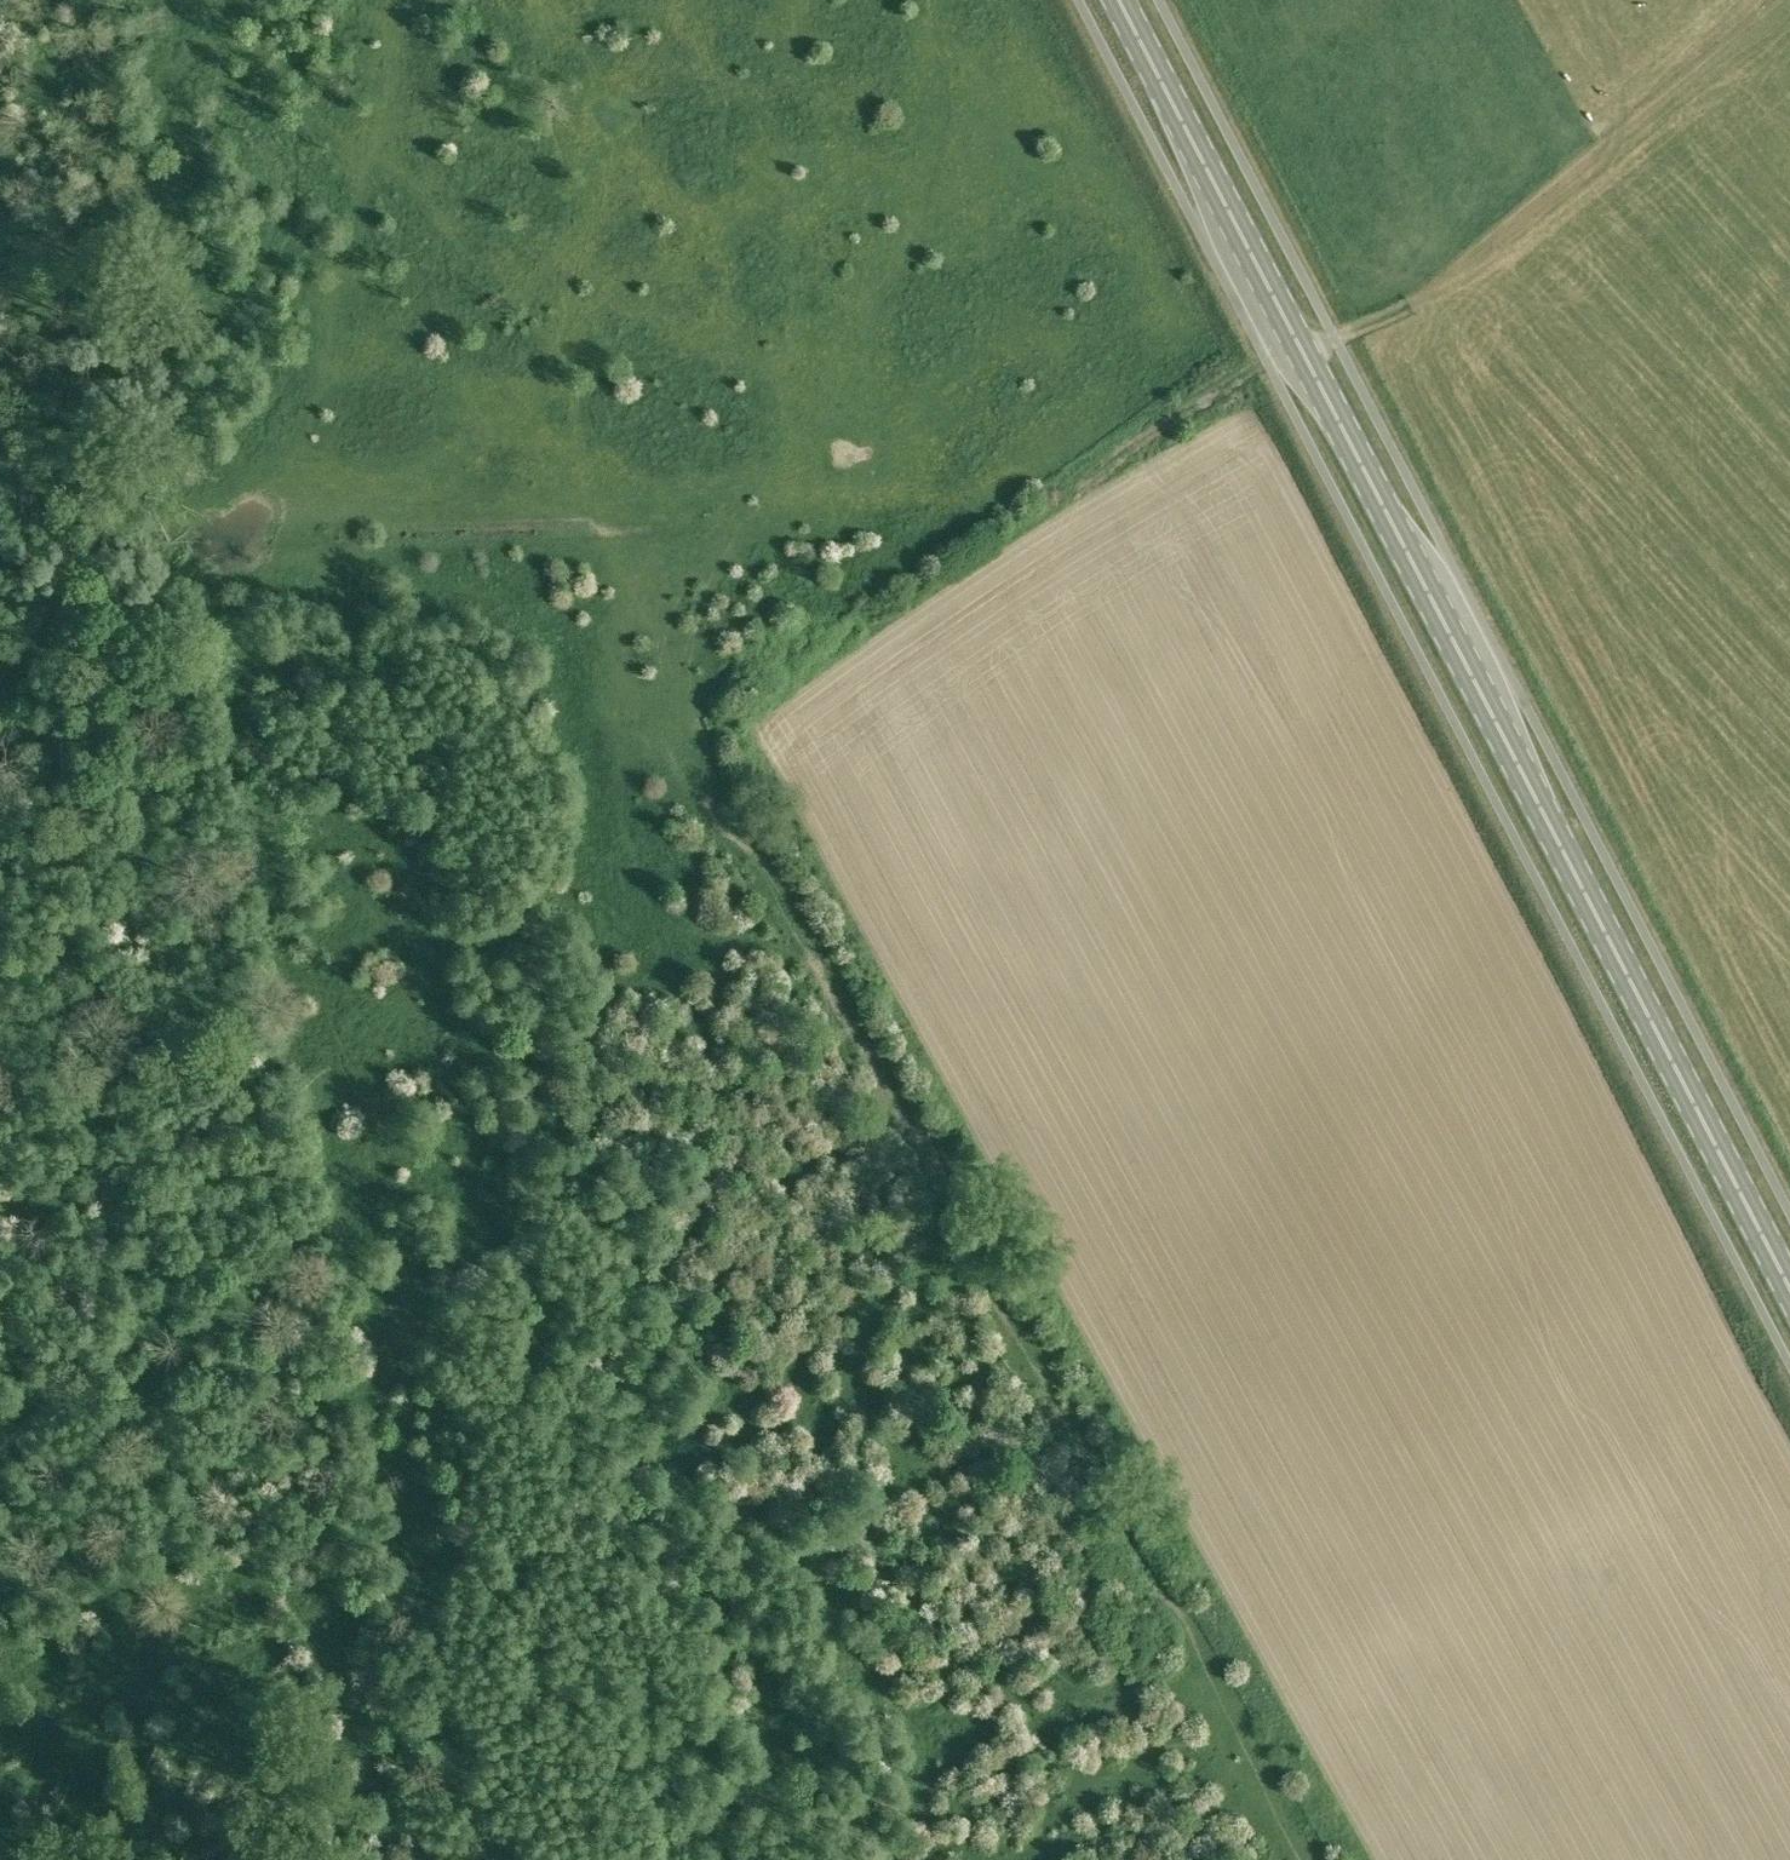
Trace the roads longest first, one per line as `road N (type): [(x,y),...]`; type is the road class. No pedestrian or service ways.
road 1 (primary): [(1789,1275),(1120,0)]
road 2 (track): [(1789,4),(1418,302),(1304,353)]

